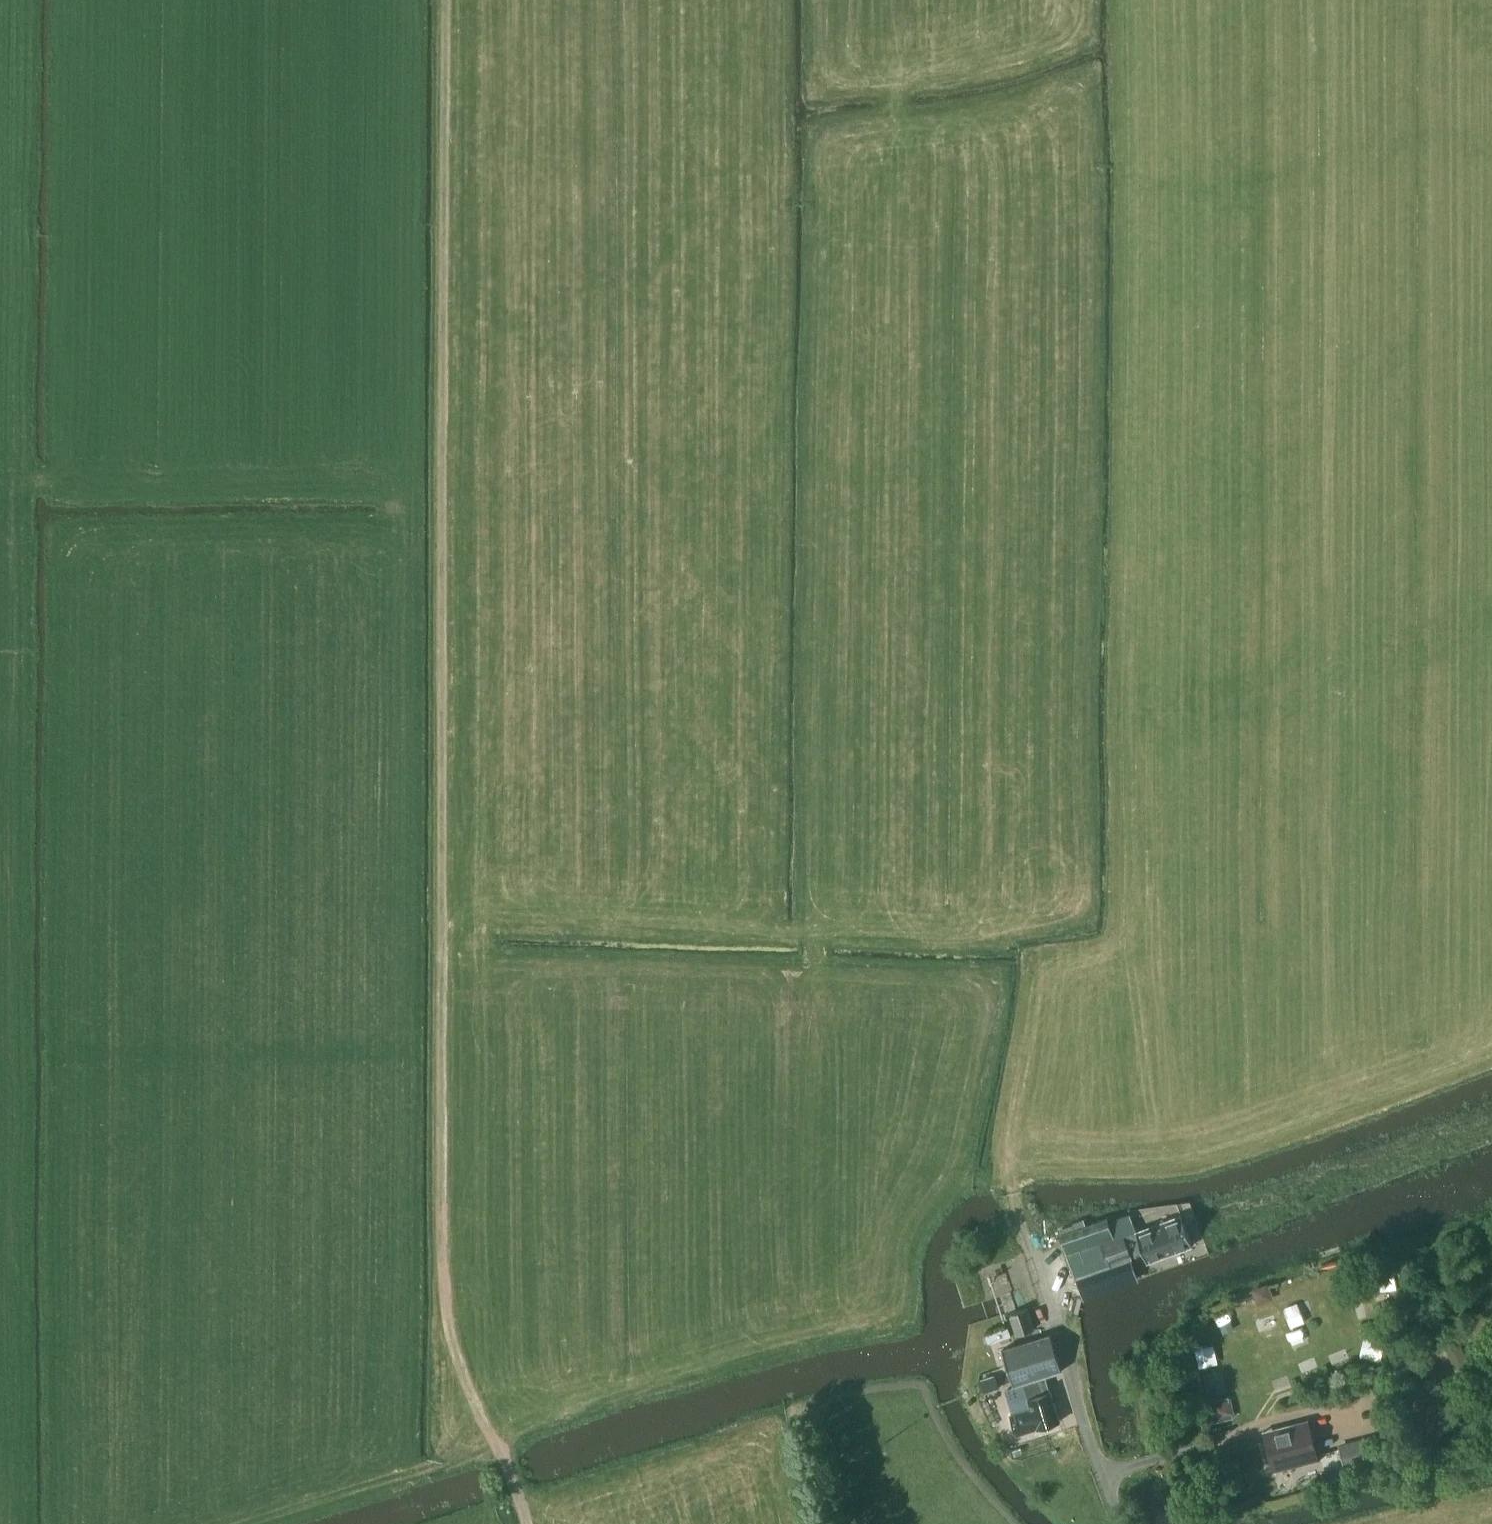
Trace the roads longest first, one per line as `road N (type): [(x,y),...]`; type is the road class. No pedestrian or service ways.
road 1 (residential): [(1121,1523),(1029,1236)]

